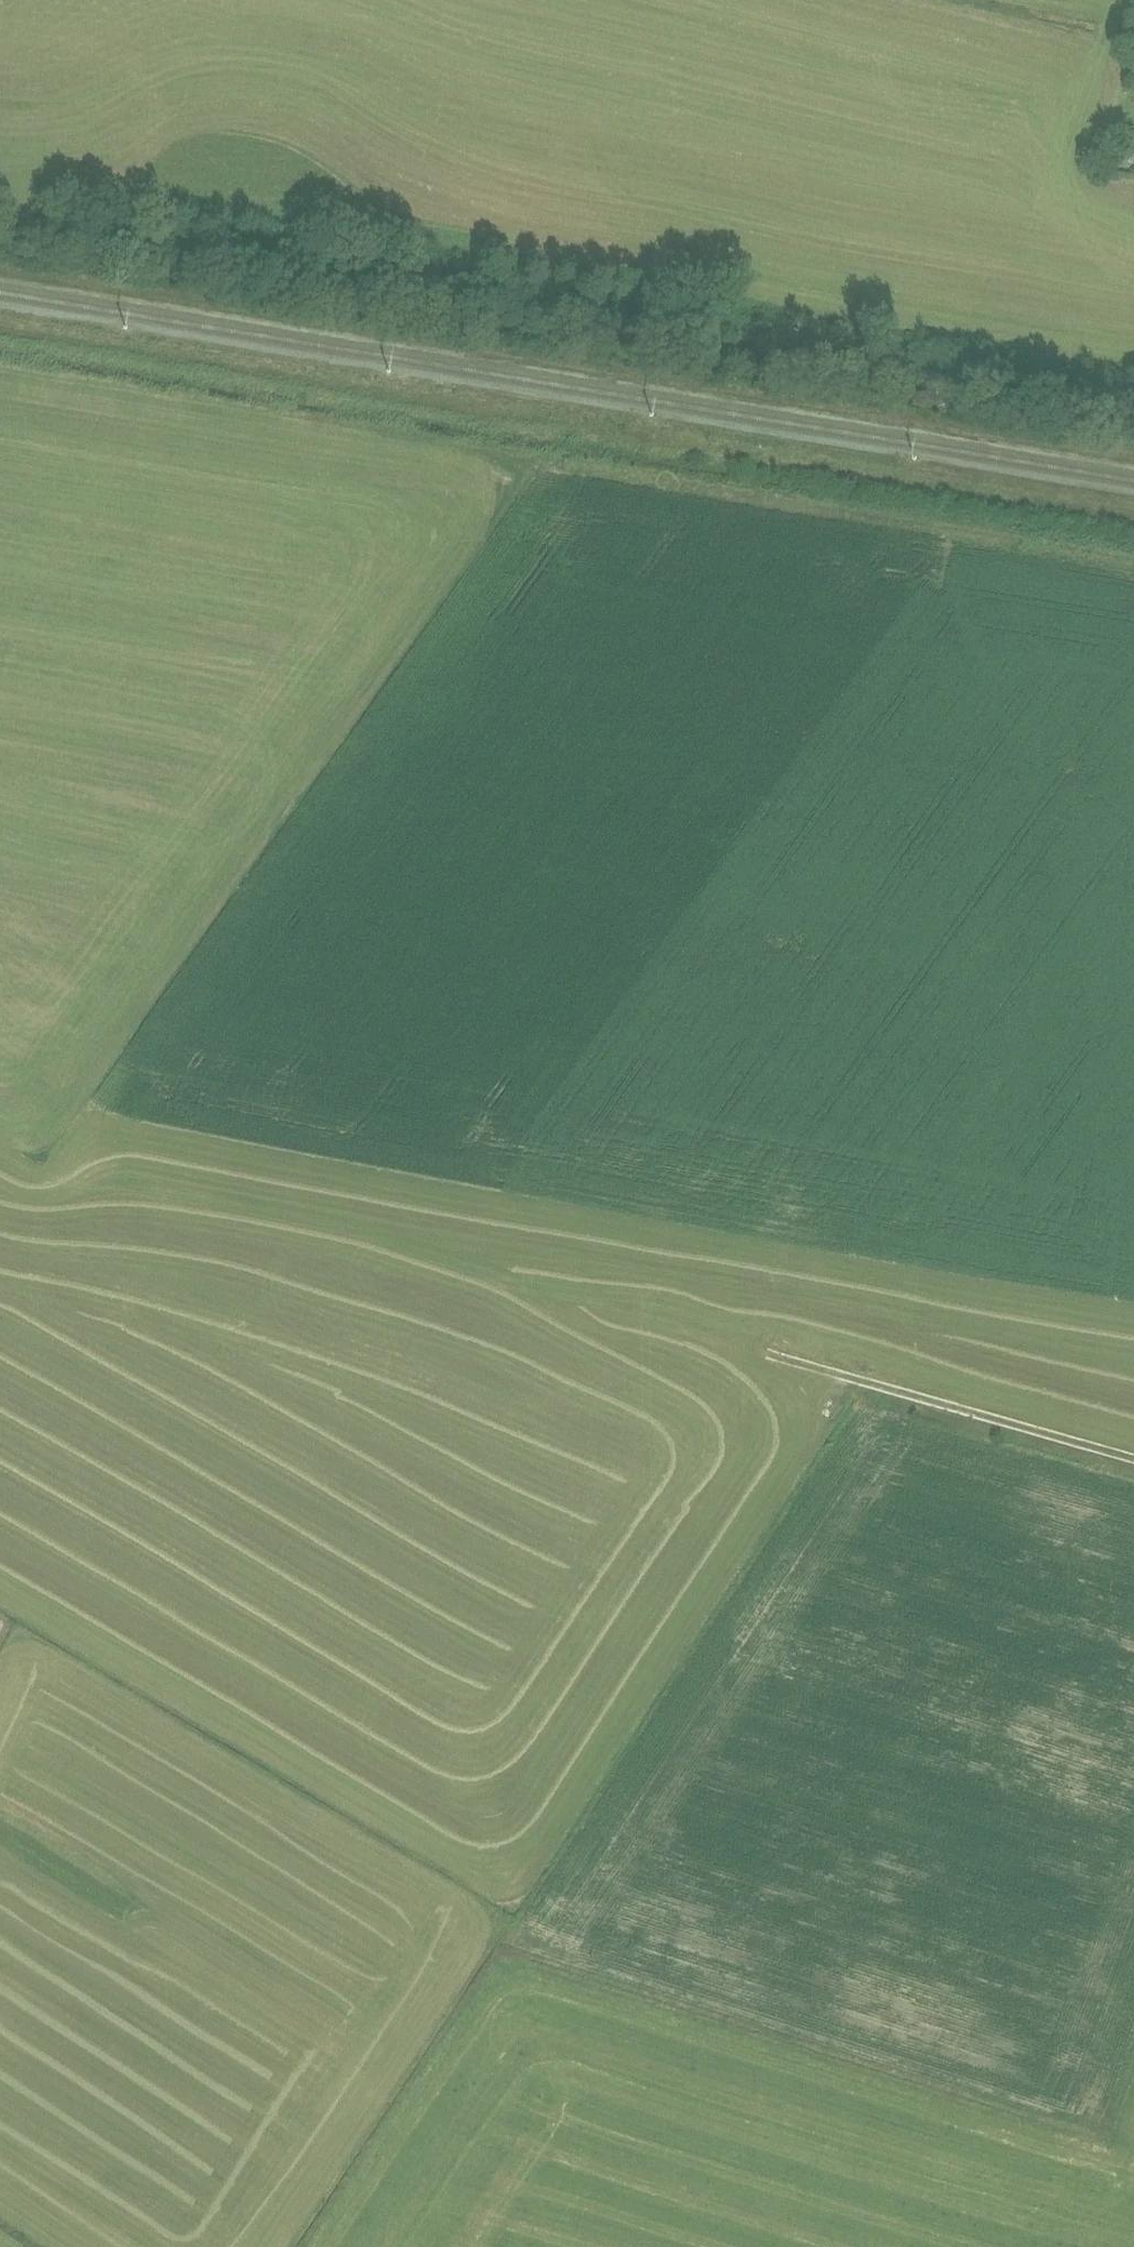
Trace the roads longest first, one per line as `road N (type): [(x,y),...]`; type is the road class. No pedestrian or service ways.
road 1 (track): [(0,1128),(36,1151),(1133,1458)]

